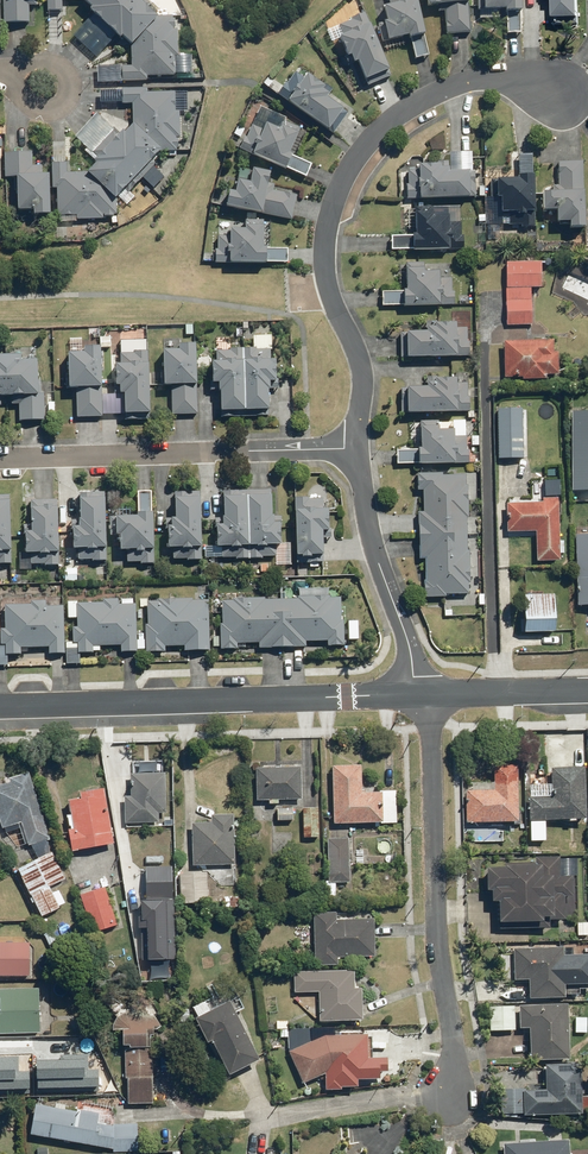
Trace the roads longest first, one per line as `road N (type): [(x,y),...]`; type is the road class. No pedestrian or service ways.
road 1 (residential): [(358,449),(362,365),(332,309),(322,256),(338,183),(373,132),(441,87),(497,76),(559,100)]
road 2 (residential): [(421,694),(0,706)]
road 3 (residential): [(421,694),(436,952),(451,1025),(448,1100)]
road 4 (residential): [(358,449),(0,458)]
road 5 (residential): [(421,694),(376,557),(358,449)]
road 6 (residential): [(587,689),(421,694)]
road 7 (residential): [(0,66),(55,65),(70,85),(61,107),(49,112),(15,90)]

